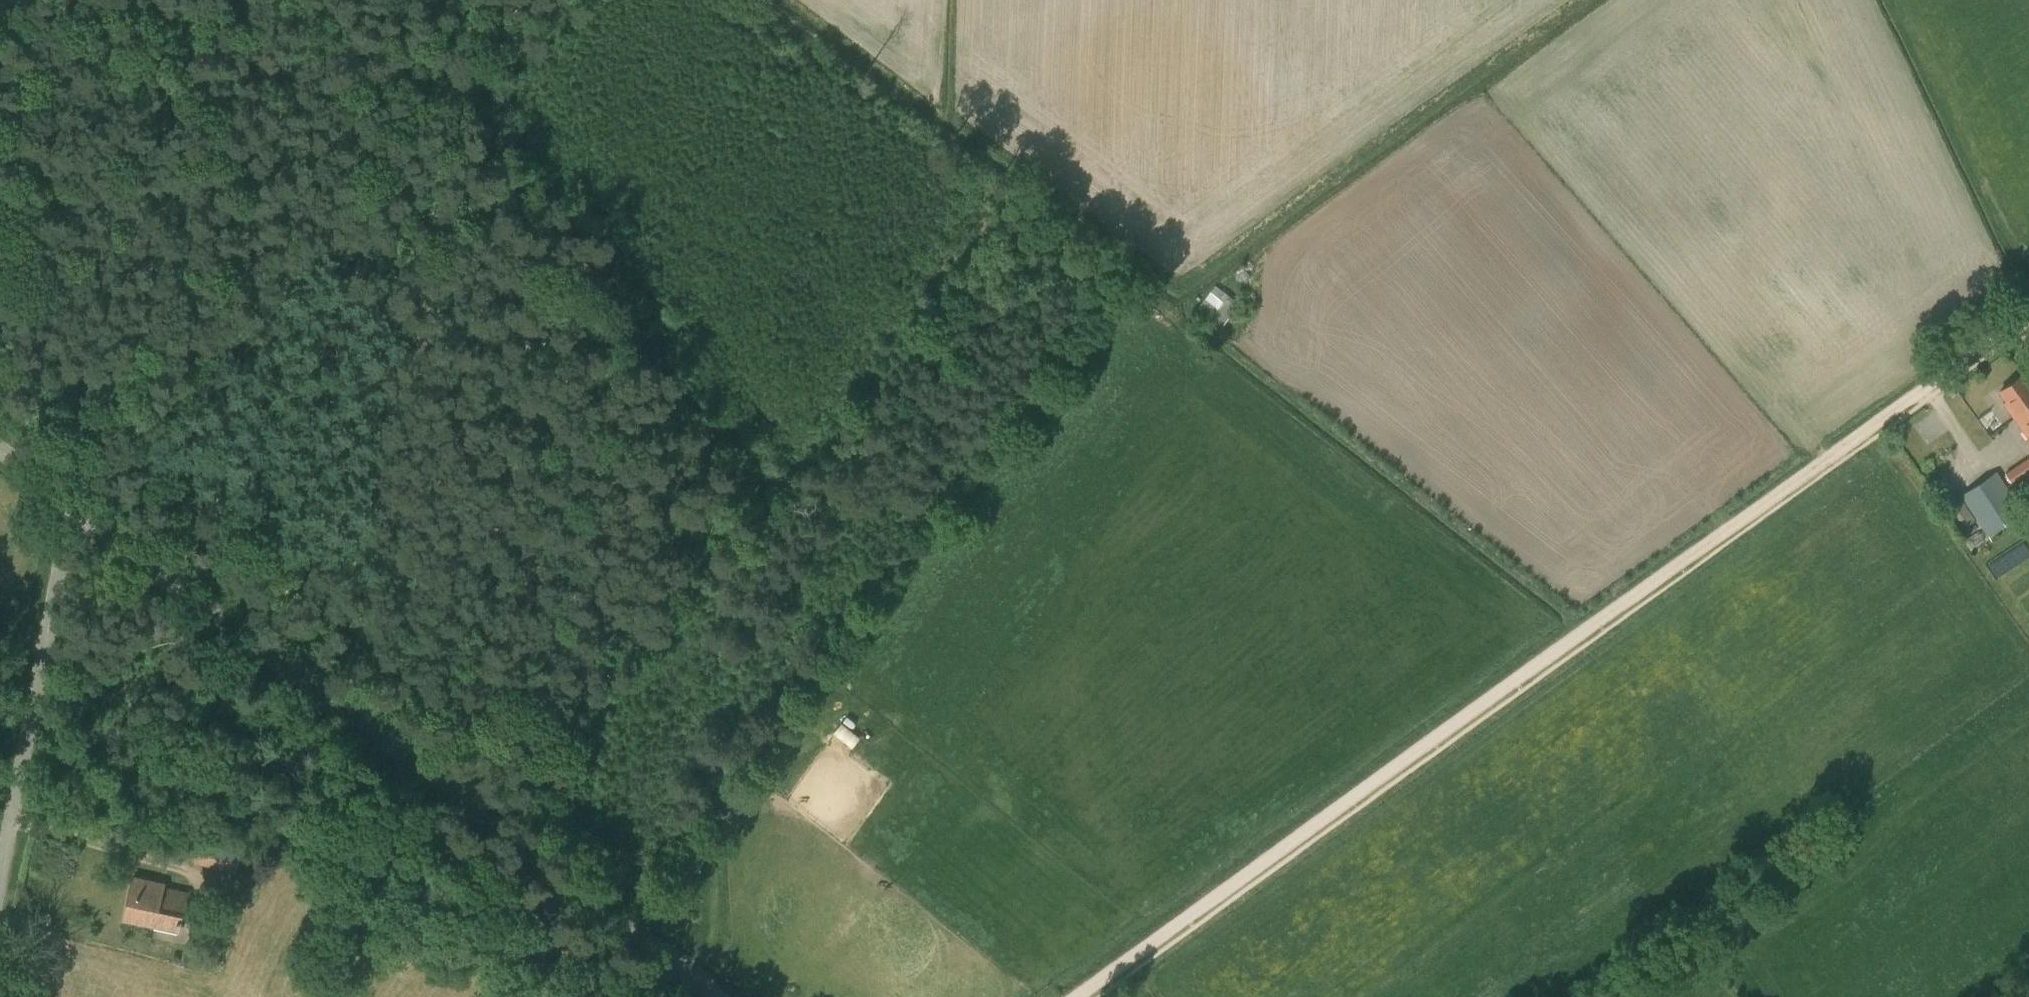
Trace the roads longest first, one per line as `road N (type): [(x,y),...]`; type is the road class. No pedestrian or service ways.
road 1 (track): [(2028,312),(1077,996)]
road 2 (unclassified): [(710,996),(78,512)]
road 3 (tertiary): [(0,862),(78,512)]

